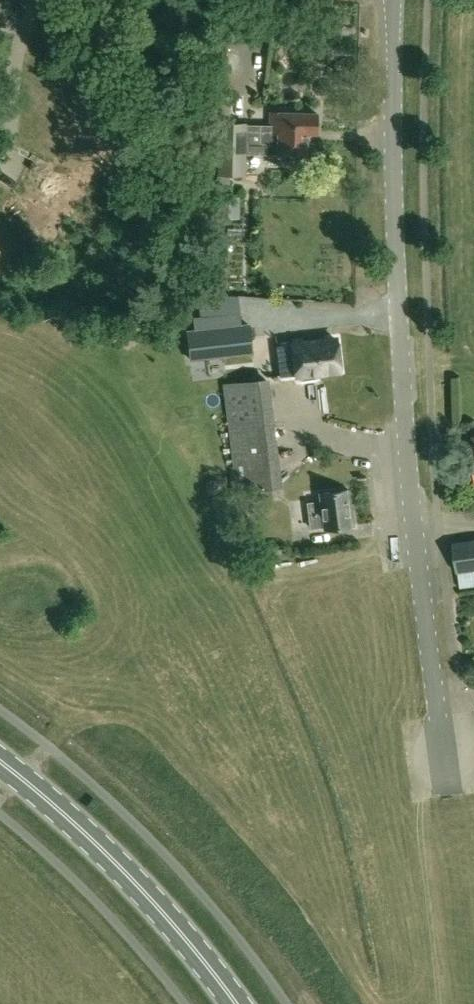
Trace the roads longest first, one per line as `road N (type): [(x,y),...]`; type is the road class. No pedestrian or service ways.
road 1 (residential): [(449,796),(404,421),(393,0)]
road 2 (primary): [(241,1003),(158,908),(0,760)]

